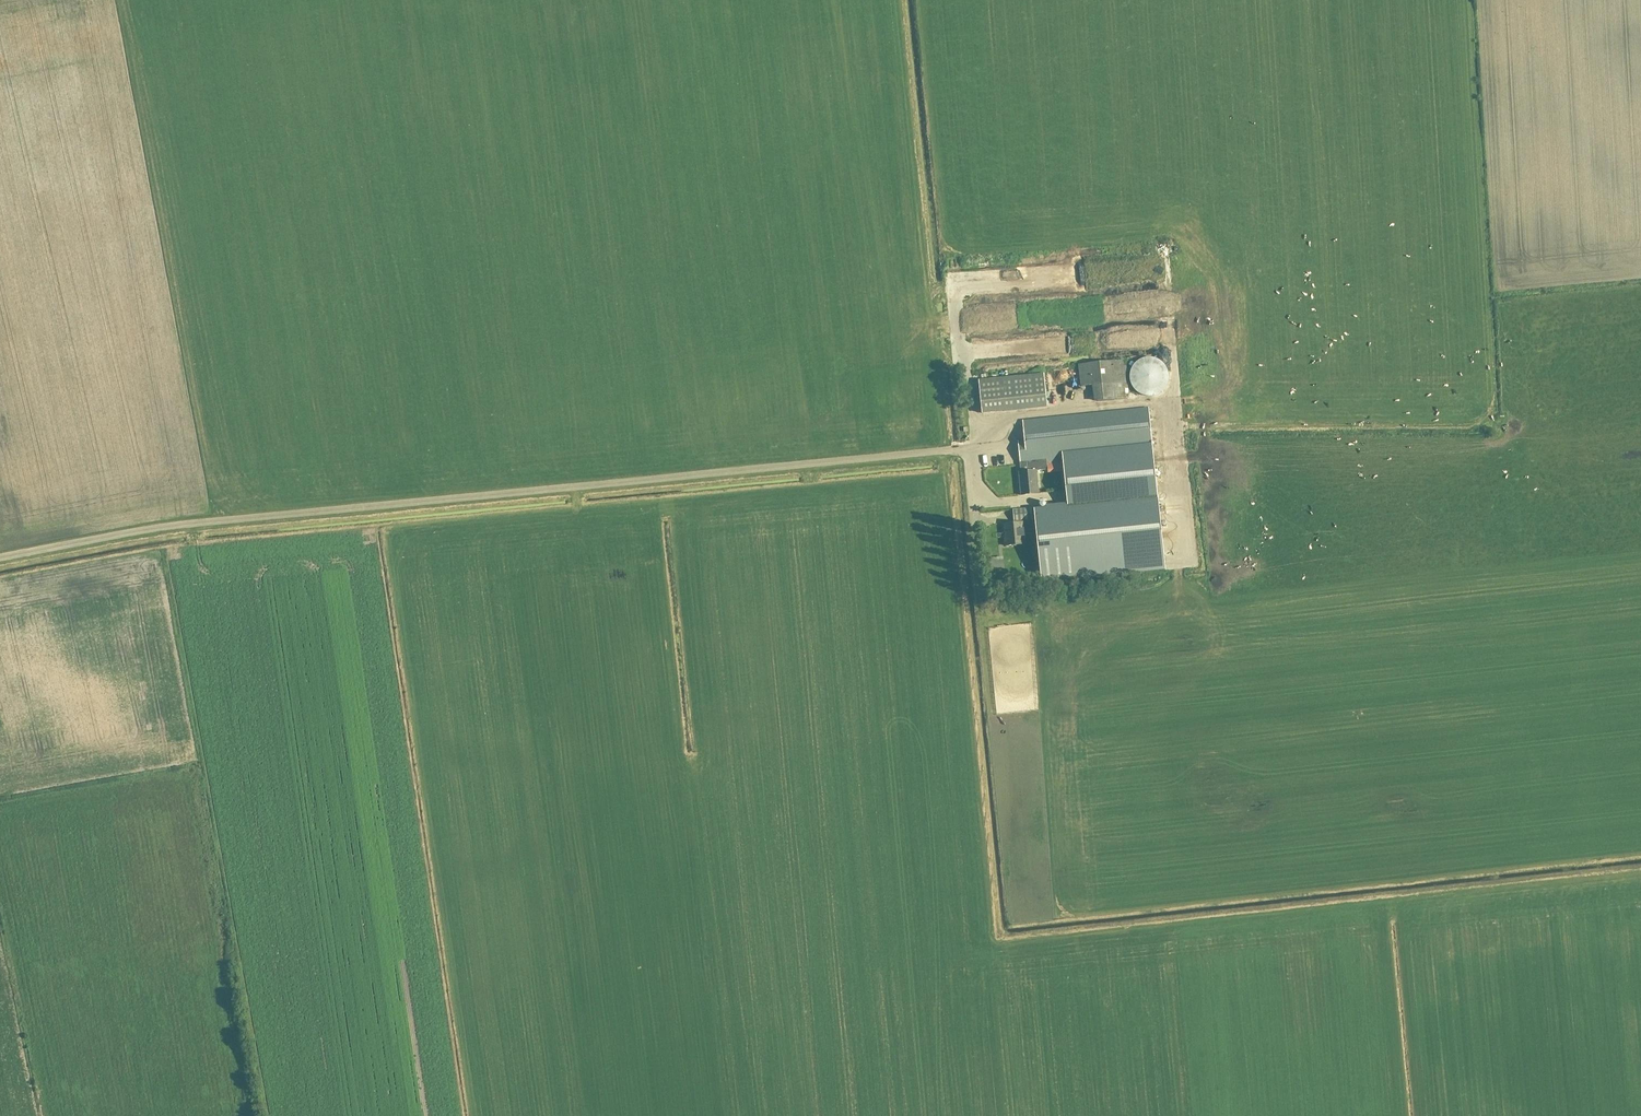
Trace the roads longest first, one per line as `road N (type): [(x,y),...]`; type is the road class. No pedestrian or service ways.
road 1 (unclassified): [(0,558),(189,525),(964,449)]

